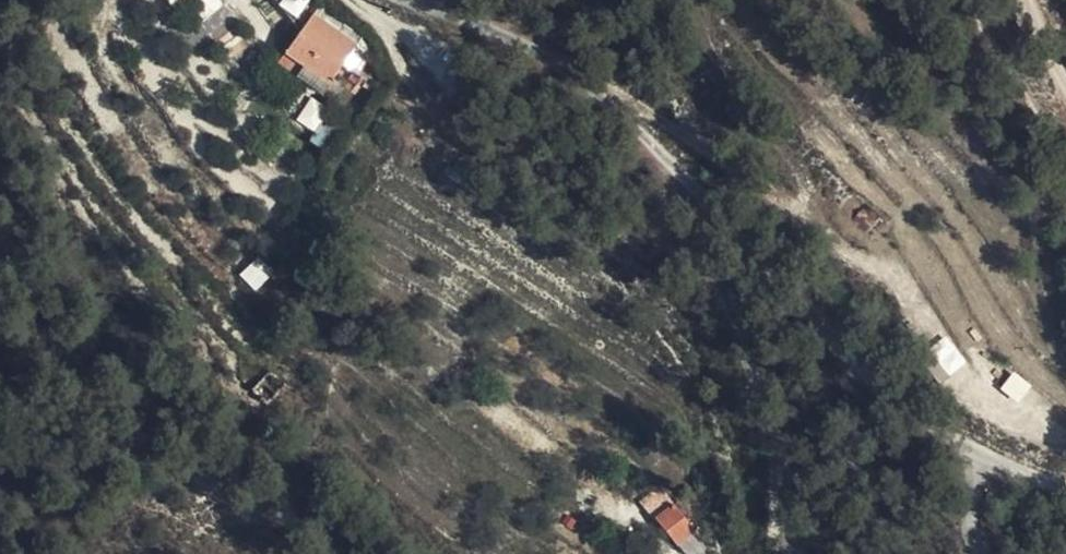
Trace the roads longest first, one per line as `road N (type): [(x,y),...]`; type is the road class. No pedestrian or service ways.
road 1 (unclassified): [(407,0),(501,34),(578,77),(647,138),(809,340),(916,431),(971,464)]

